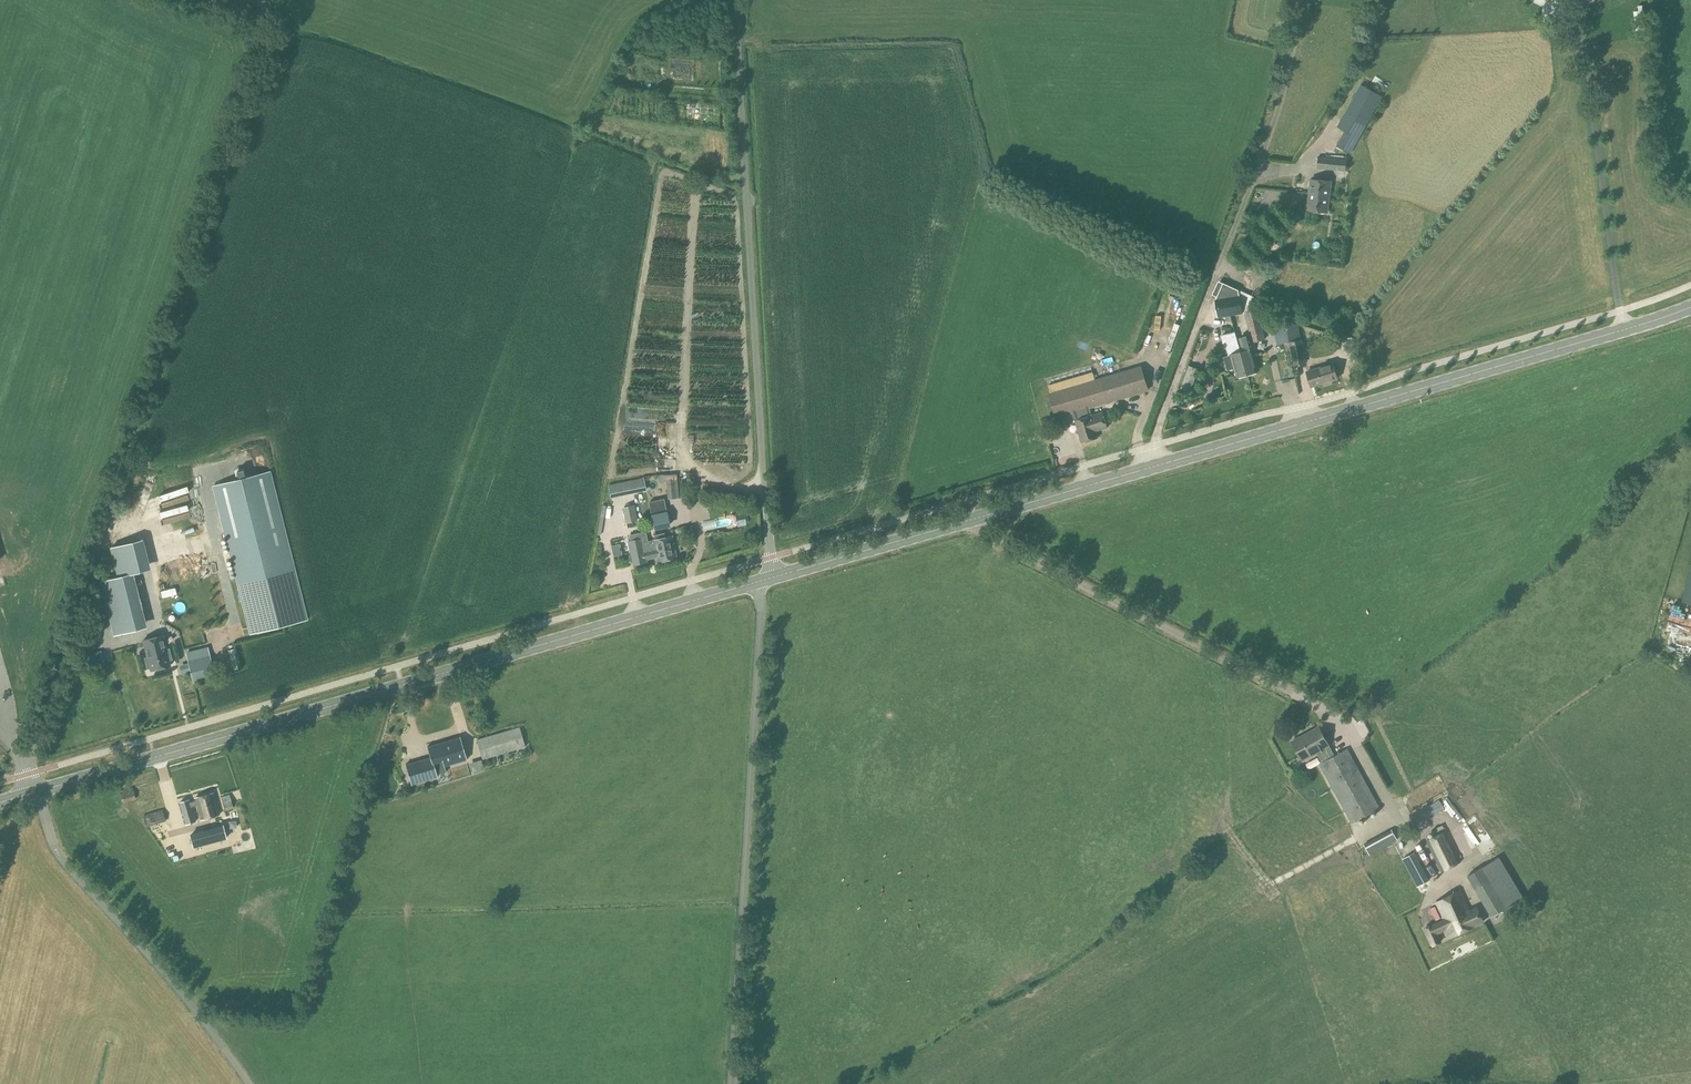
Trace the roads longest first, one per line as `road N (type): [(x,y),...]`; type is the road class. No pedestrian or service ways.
road 1 (secondary): [(772,577),(1690,307)]
road 2 (unclassified): [(38,791),(32,751),(258,52),(264,0)]
road 3 (secondary): [(38,791),(759,581)]
road 4 (unclassified): [(730,1083),(759,581)]
road 5 (unclassified): [(772,577),(746,191)]
road 6 (unclassified): [(242,1083),(65,863),(38,791)]
road 7 (track): [(1399,816),(1271,883),(1227,827)]

